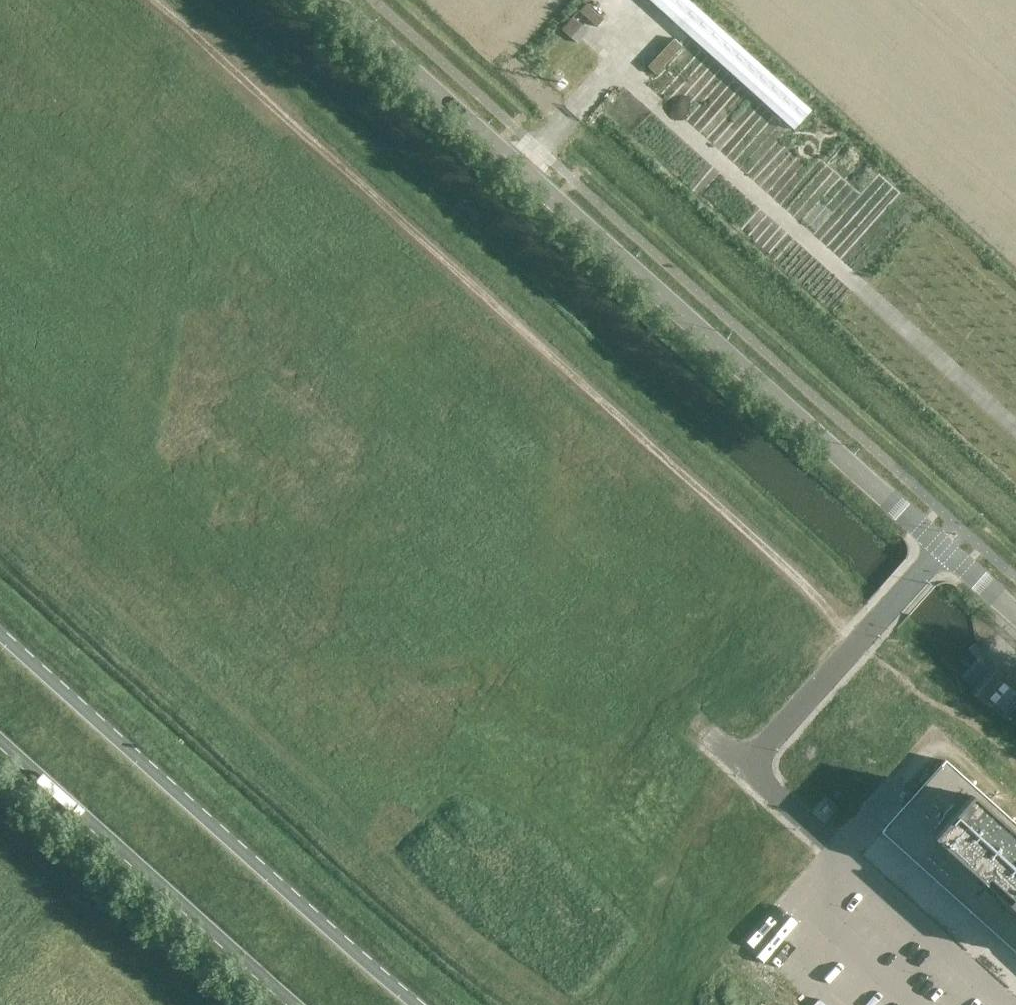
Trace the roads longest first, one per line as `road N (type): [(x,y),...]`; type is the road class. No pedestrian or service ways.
road 1 (track): [(862,635),(149,0)]
road 2 (unclassified): [(523,165),(947,543)]
road 3 (secondary): [(414,1004),(0,636)]
road 4 (unclassified): [(947,543),(745,766),(843,853)]
road 5 (secondary): [(0,730),(306,1004)]
road 6 (unclassified): [(337,0),(523,165)]
road 7 (unclassified): [(523,165),(626,47)]

